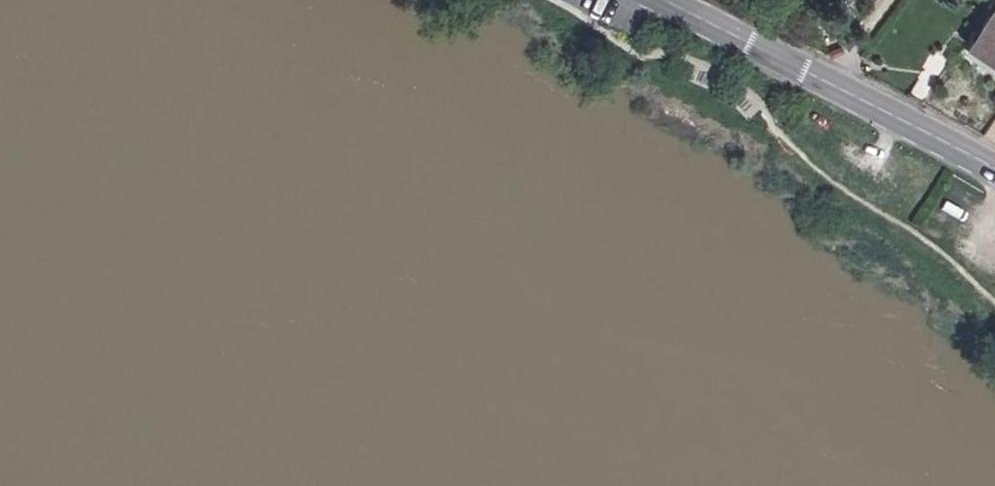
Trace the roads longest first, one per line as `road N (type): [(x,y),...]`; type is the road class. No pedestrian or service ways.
road 1 (primary): [(678,0),(994,168)]

